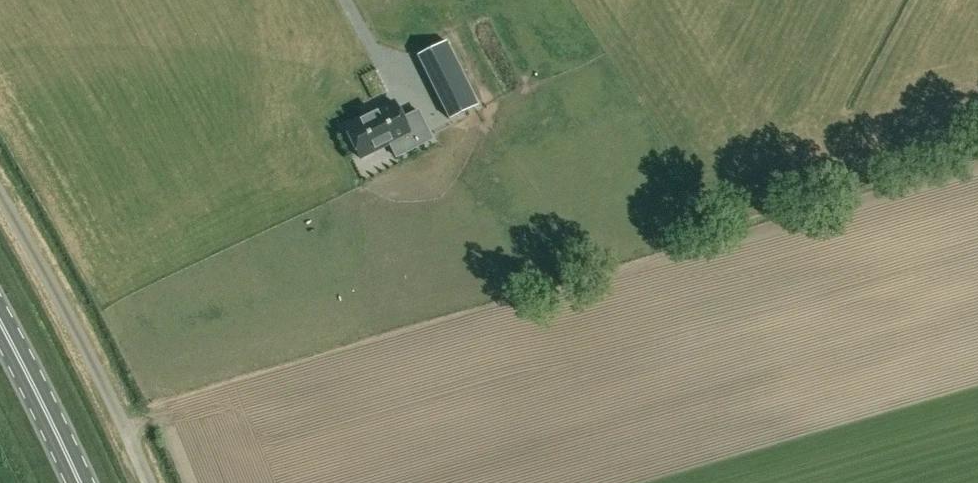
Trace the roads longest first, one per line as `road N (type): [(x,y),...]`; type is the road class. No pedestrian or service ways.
road 1 (primary): [(0,315),(53,400),(86,482)]

